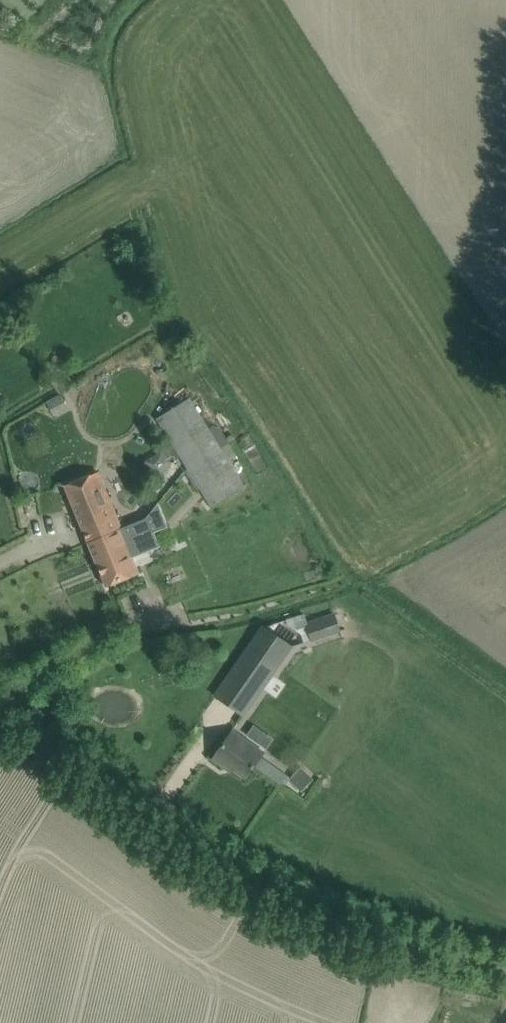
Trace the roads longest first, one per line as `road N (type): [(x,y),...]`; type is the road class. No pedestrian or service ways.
road 1 (tertiary): [(505,971),(363,930),(208,854),(0,703)]

